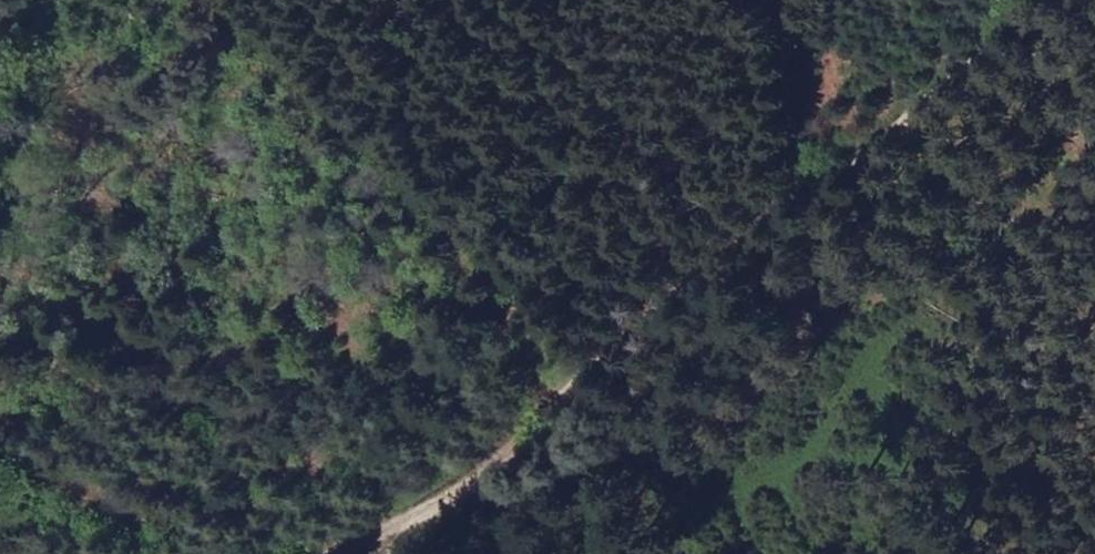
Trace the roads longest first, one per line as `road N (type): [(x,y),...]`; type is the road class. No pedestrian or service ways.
road 1 (track): [(977,0),(900,85),(362,553)]

